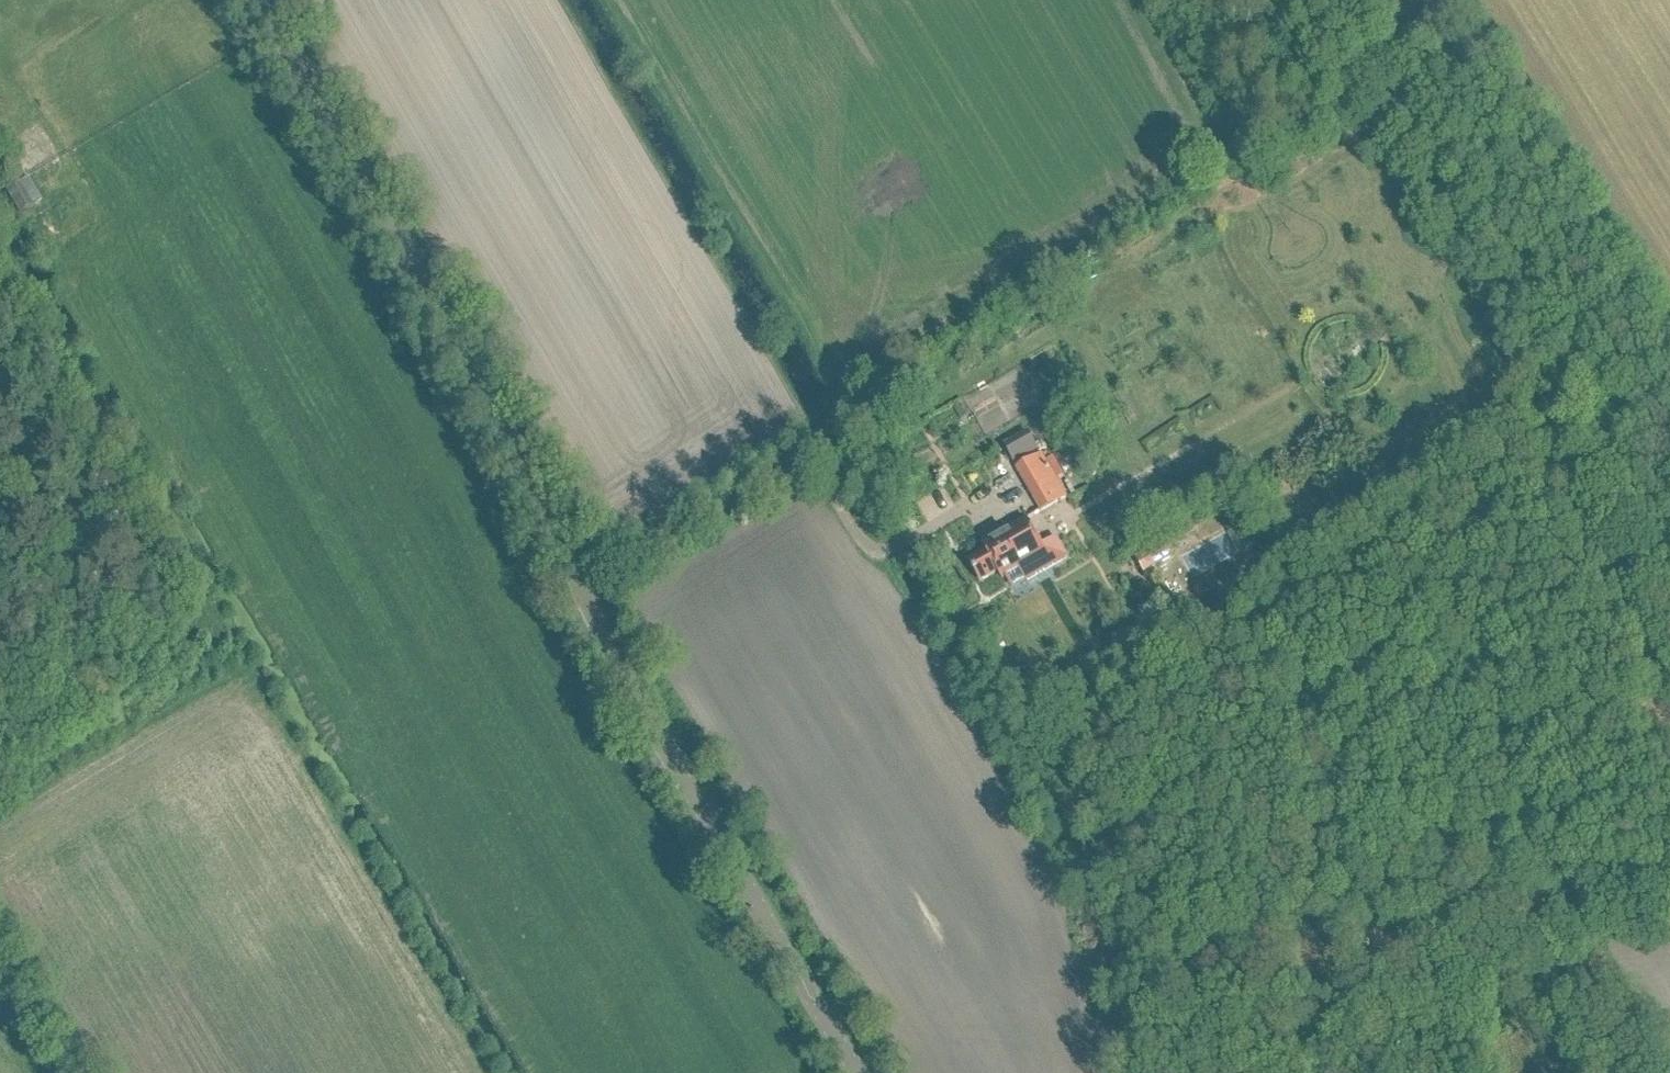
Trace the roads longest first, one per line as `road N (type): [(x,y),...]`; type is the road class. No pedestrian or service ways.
road 1 (tertiary): [(858,1072),(608,643),(500,405),(261,0)]

